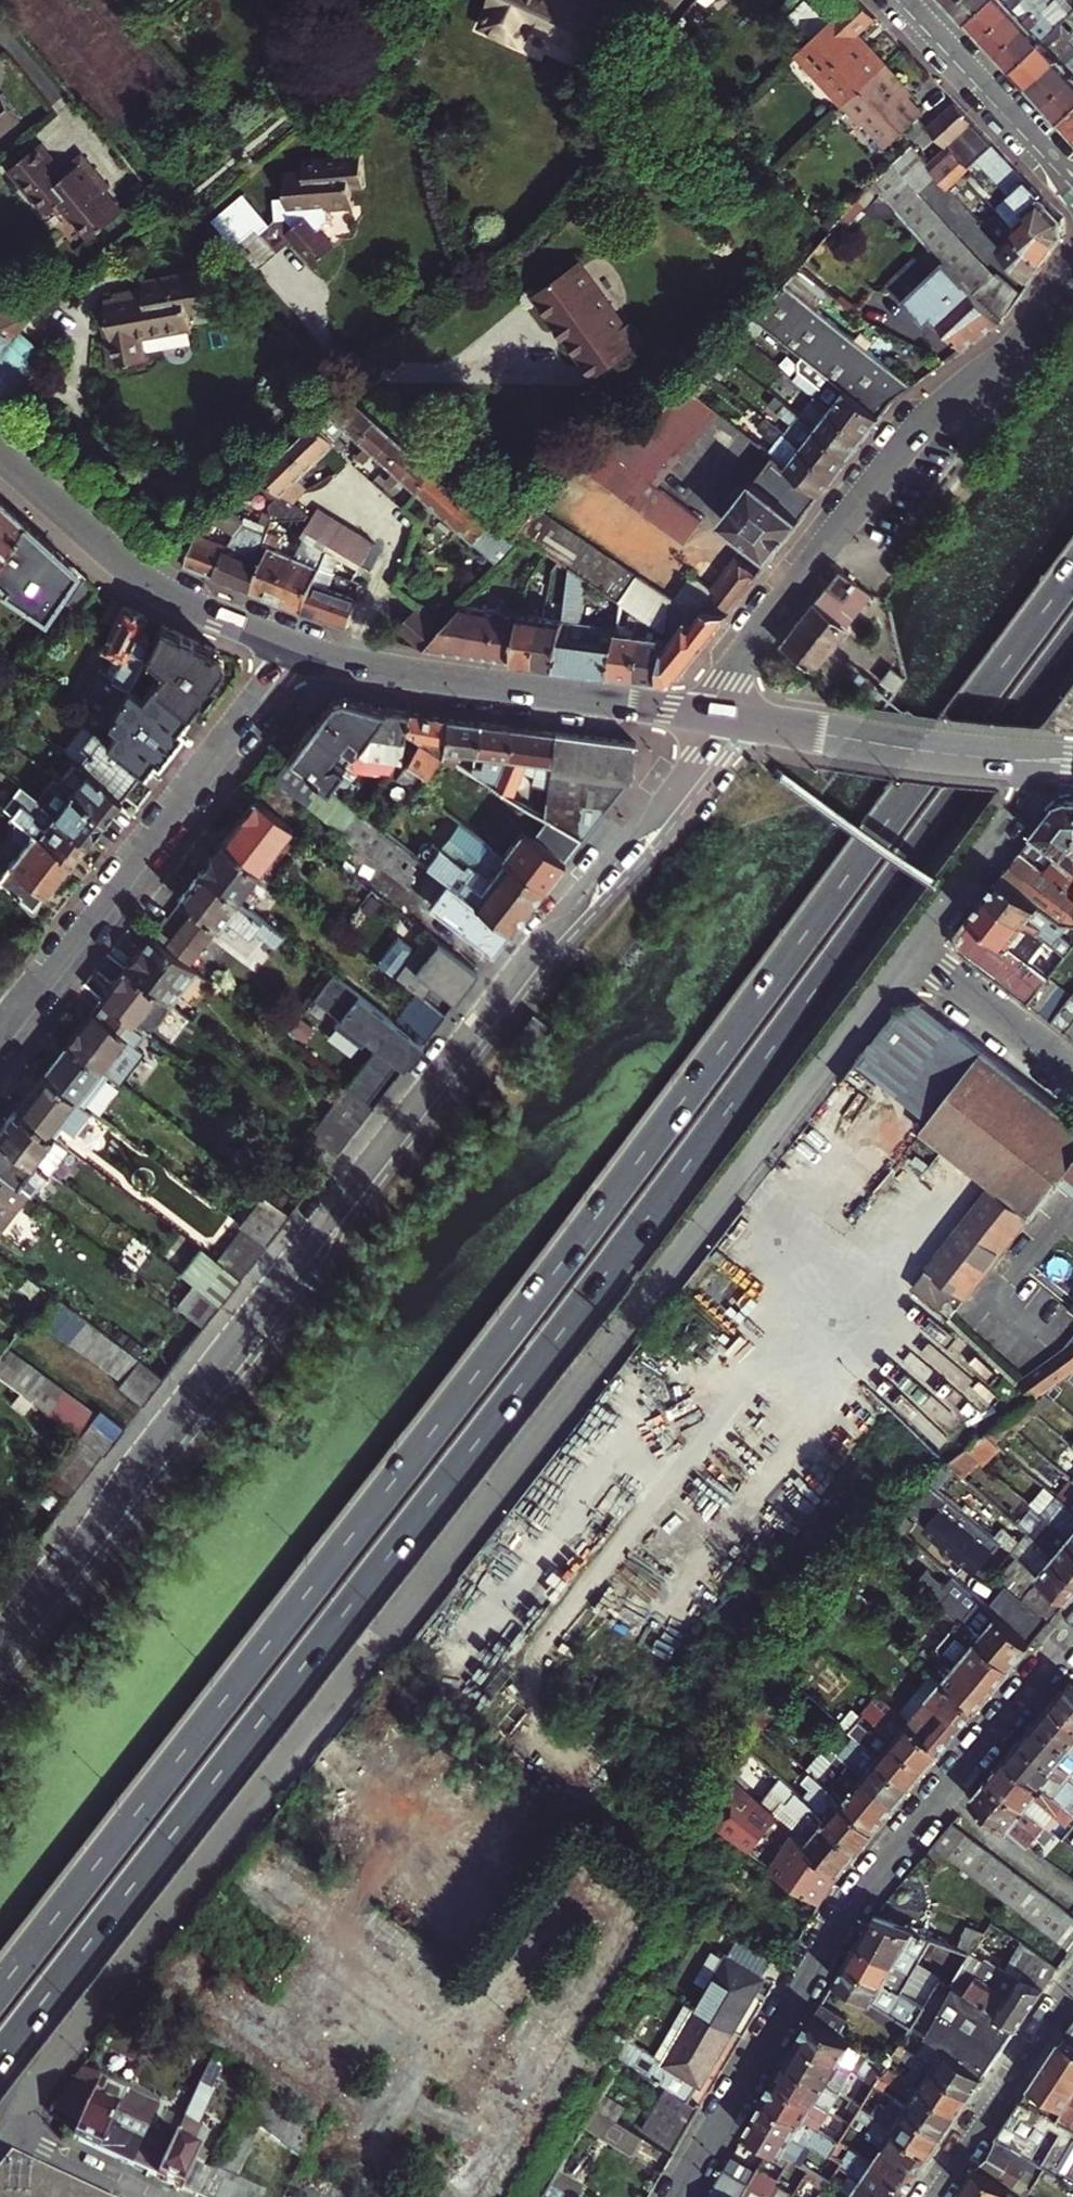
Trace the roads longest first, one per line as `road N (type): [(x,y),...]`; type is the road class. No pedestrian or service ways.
road 1 (trunk): [(1072,573),(536,1295),(0,1988)]
road 2 (trunk): [(0,2058),(508,1404),(1072,644)]
road 3 (residential): [(140,2196),(36,2142),(27,2119),(35,2090),(912,951)]
road 4 (residential): [(0,1652),(560,919),(707,764),(724,718)]
road 5 (residential): [(682,2196),(856,1900),(1072,1637)]
road 6 (tertiary): [(724,718),(746,648),(917,430),(1030,332),(1072,271)]
road 7 (residential): [(13,1015),(297,646)]
road 8 (secondary): [(297,646),(376,669),(724,718)]
road 9 (secondary): [(0,450),(153,582),(297,646)]
road 10 (secondary): [(724,718),(1053,760)]
road 11 (residential): [(934,2196),(1072,1994)]
road 12 (residential): [(1072,175),(908,0)]
road 13 (residential): [(912,951),(1053,760)]
road 14 (residential): [(912,951),(1072,1076)]

